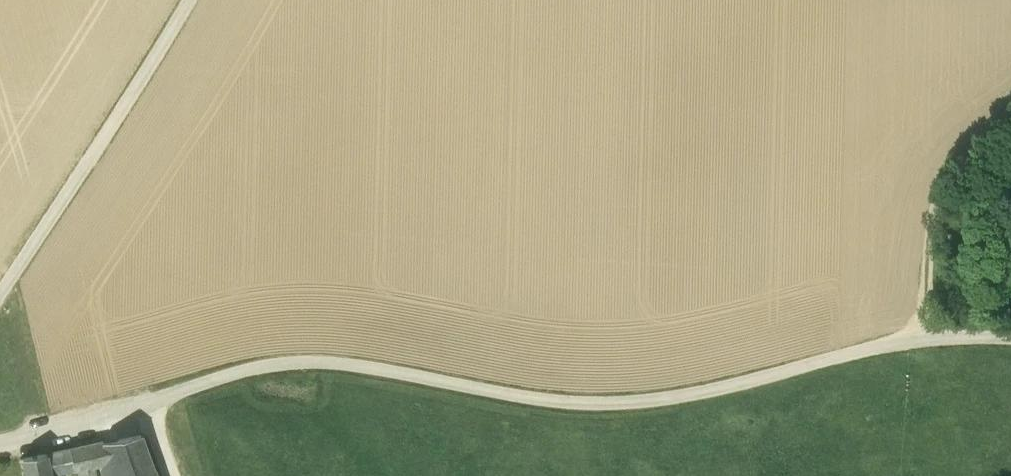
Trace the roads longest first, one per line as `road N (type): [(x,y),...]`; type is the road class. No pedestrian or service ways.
road 1 (unclassified): [(0,445),(288,362),(350,363),(554,401),(624,401),(715,388),(894,342),(1010,336)]
road 2 (unclassified): [(187,0),(0,294)]
road 3 (track): [(928,338),(941,195),(966,159),(1010,123)]

